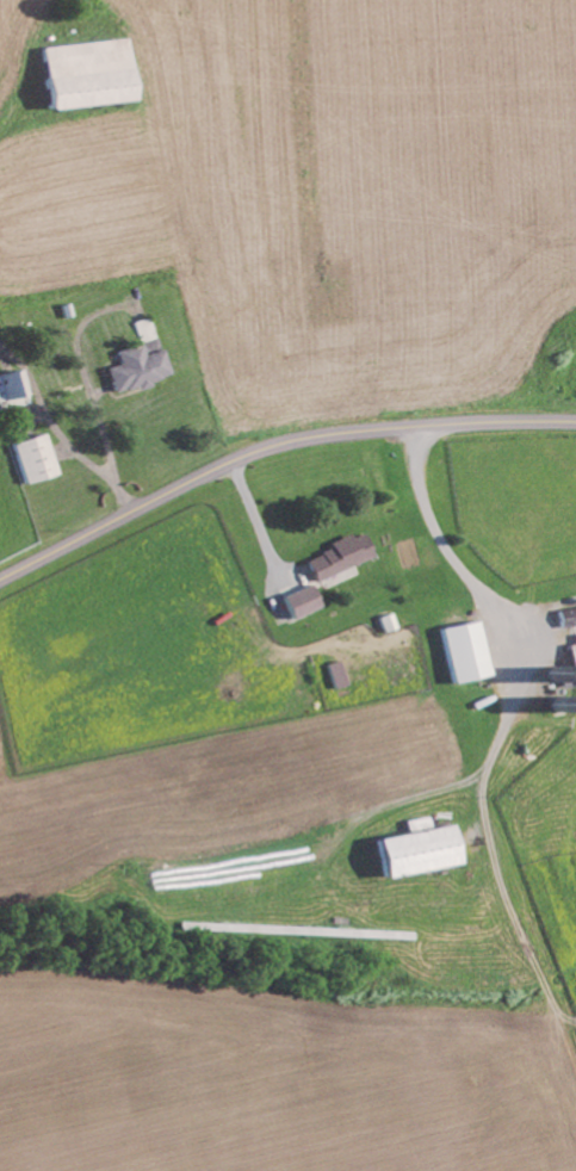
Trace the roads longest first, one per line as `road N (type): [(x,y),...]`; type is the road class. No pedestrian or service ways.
road 1 (secondary): [(575,420),(433,422),(266,445),(0,577)]

